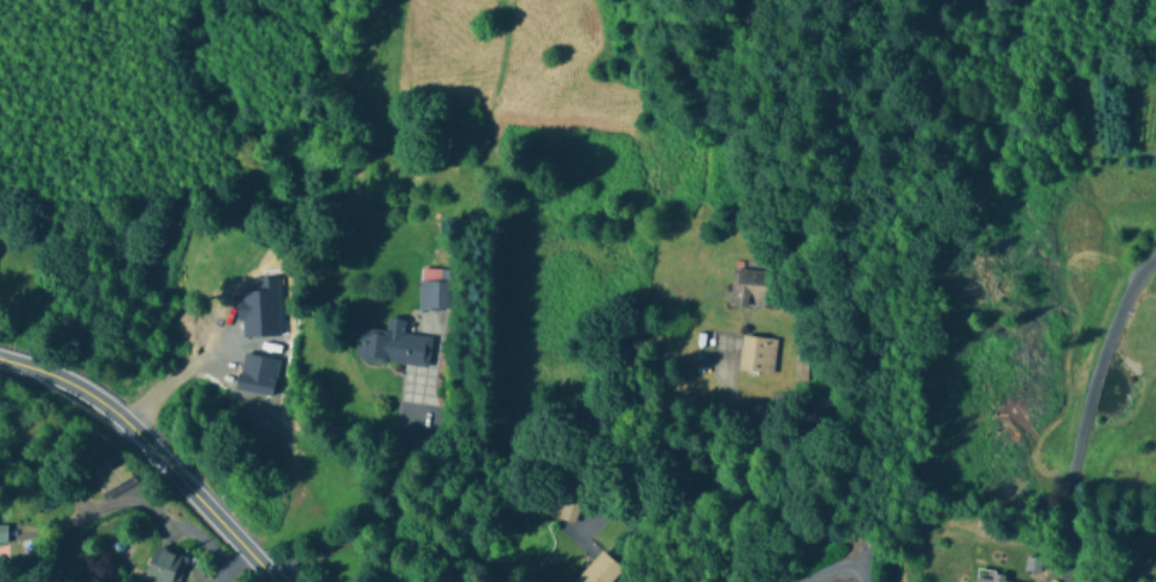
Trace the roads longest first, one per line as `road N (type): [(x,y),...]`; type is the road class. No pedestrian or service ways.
road 1 (residential): [(0,354),(43,367),(154,442),(279,581)]
road 2 (residential): [(1065,581),(1072,476),(1100,369),(1127,293),(1155,263)]

